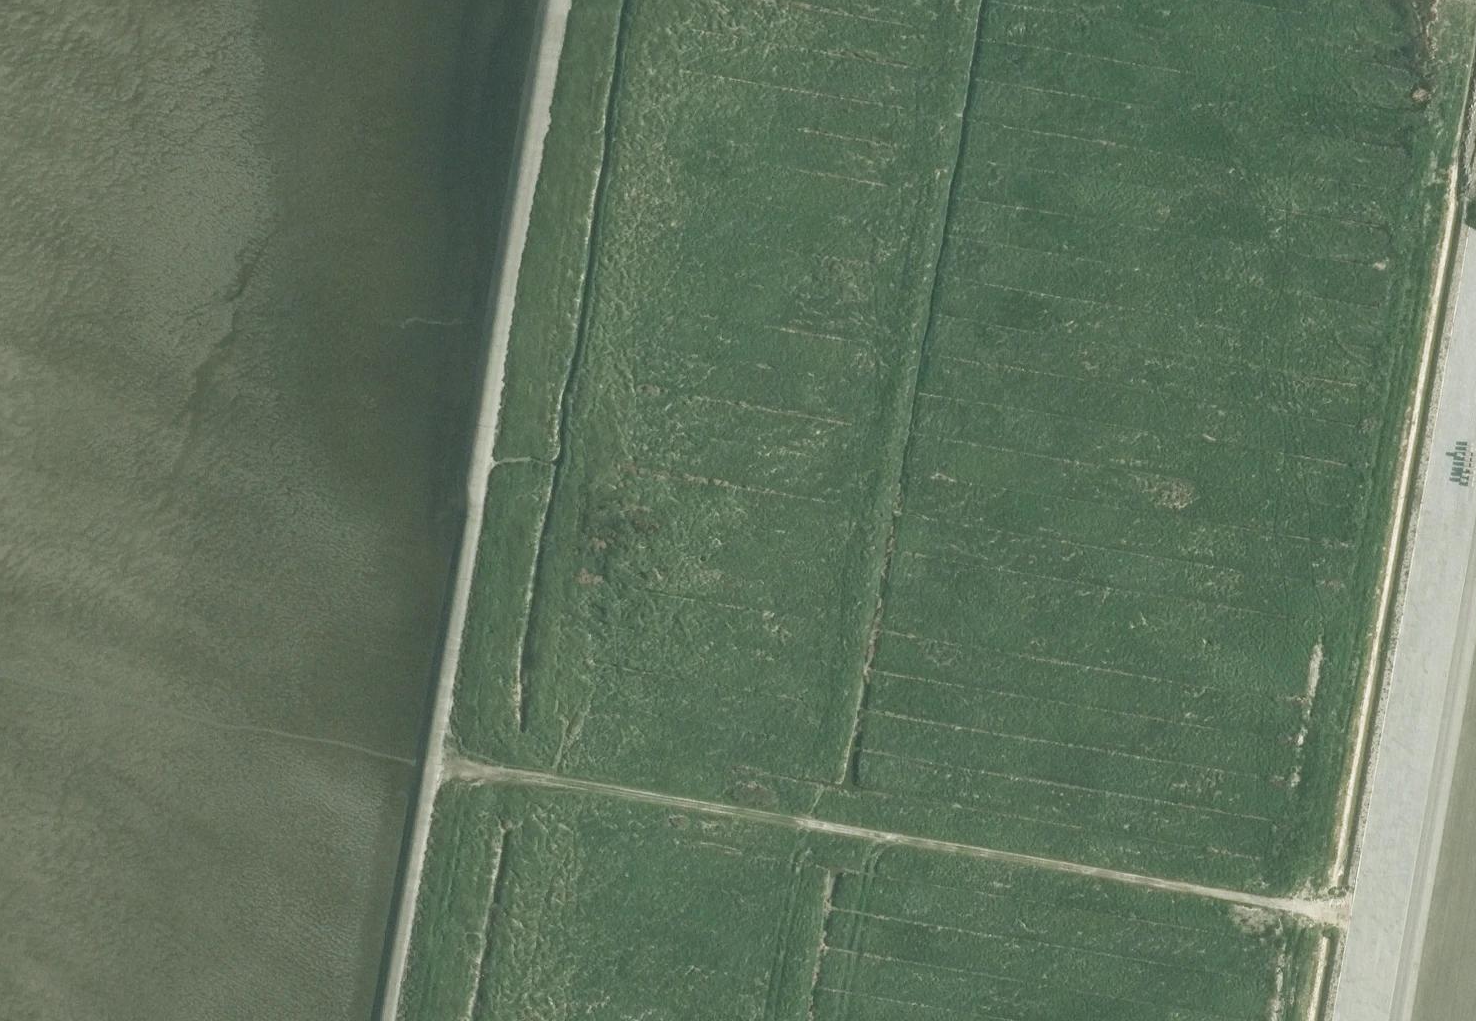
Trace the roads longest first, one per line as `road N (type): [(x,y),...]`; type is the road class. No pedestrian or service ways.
road 1 (track): [(434,760),(1436,933)]
road 2 (track): [(1475,713),(1421,1020)]

